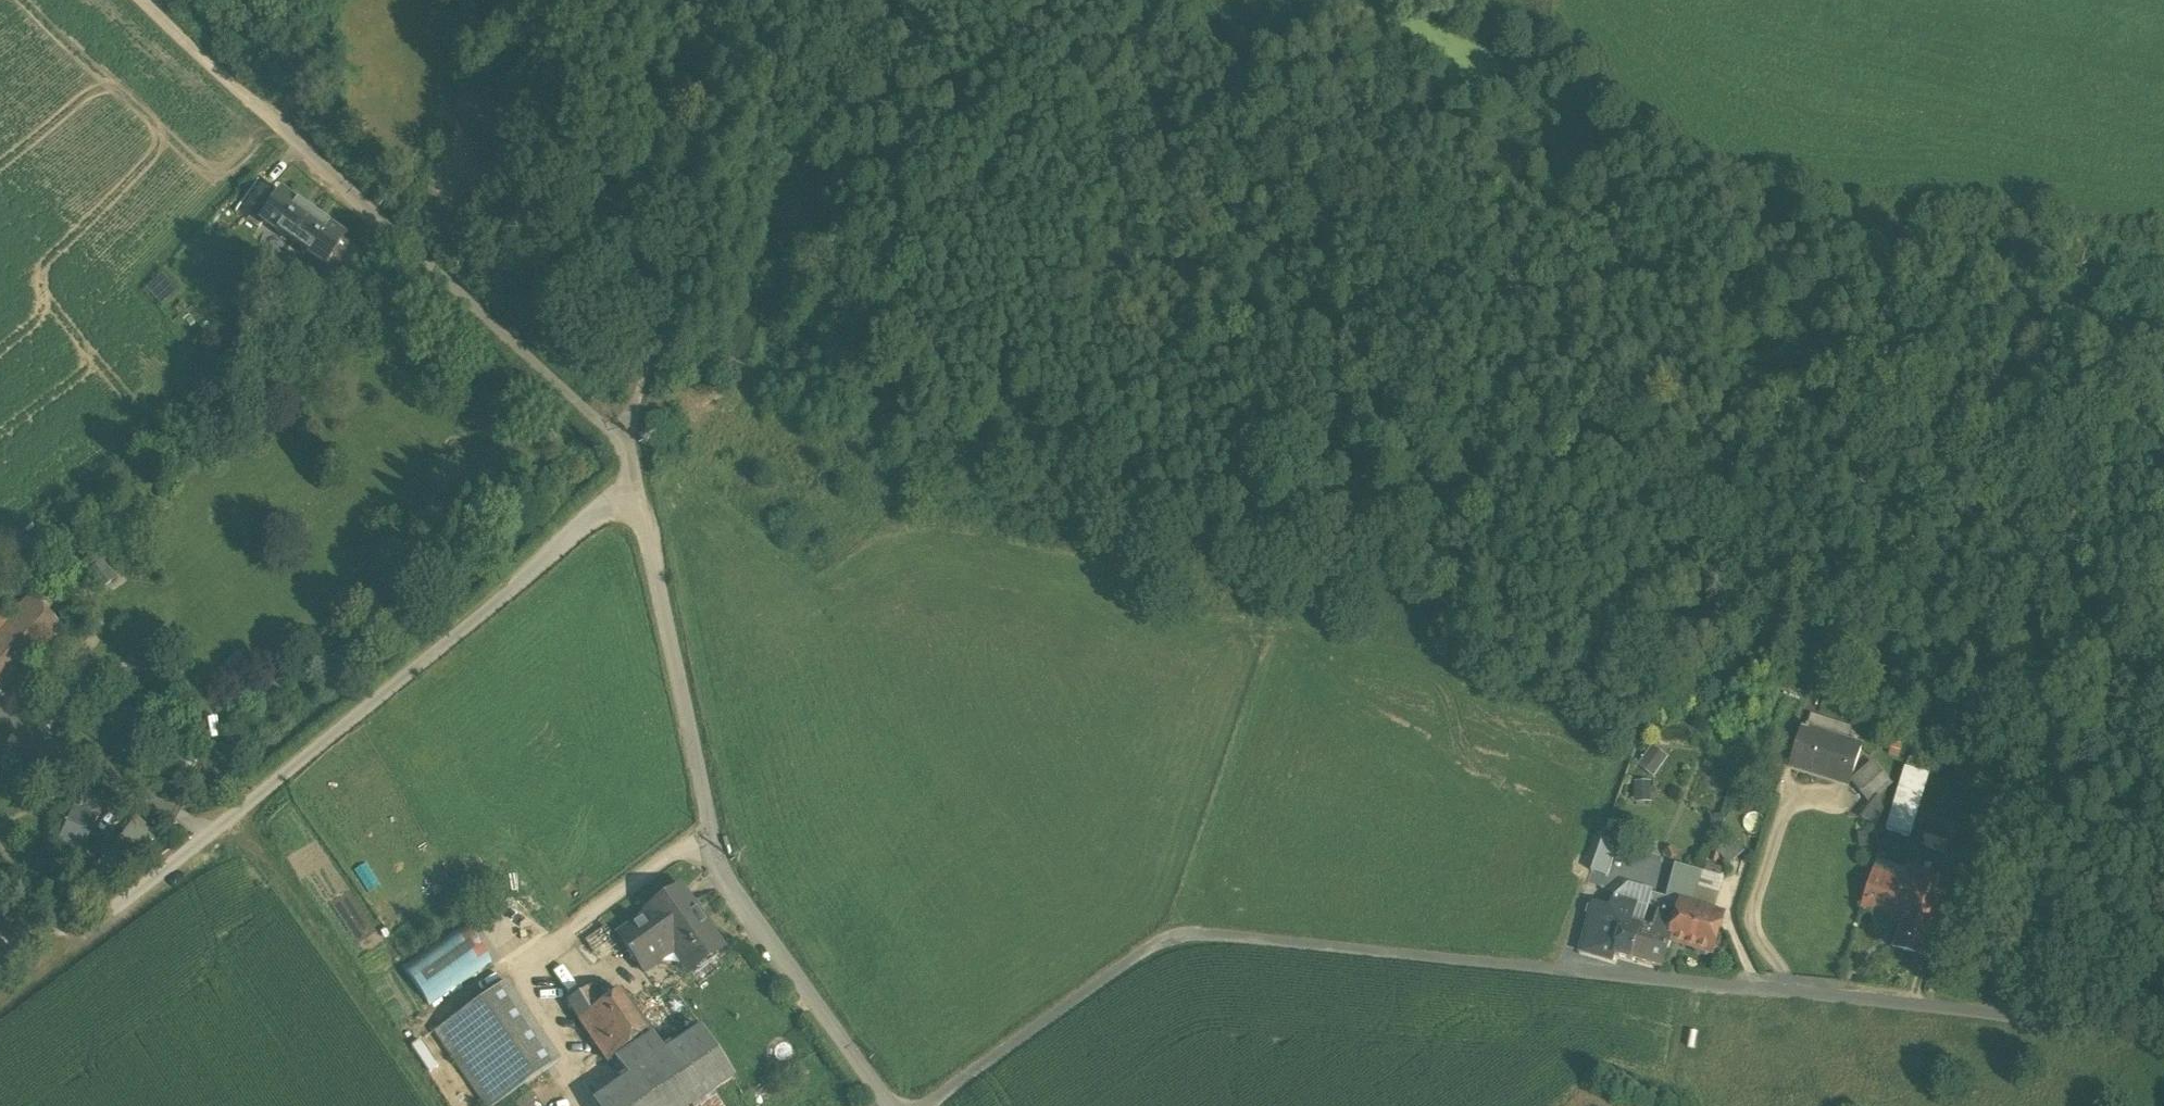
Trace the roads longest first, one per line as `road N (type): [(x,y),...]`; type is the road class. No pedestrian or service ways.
road 1 (residential): [(2163,1028),(1170,933),(919,1105)]
road 2 (residential): [(638,490),(68,947)]
road 3 (residential): [(638,490),(617,442),(157,0)]
road 4 (residential): [(891,1105),(719,864),(638,490)]
road 5 (track): [(617,442),(639,416),(729,0)]
road 6 (track): [(1695,984),(1672,1105)]

